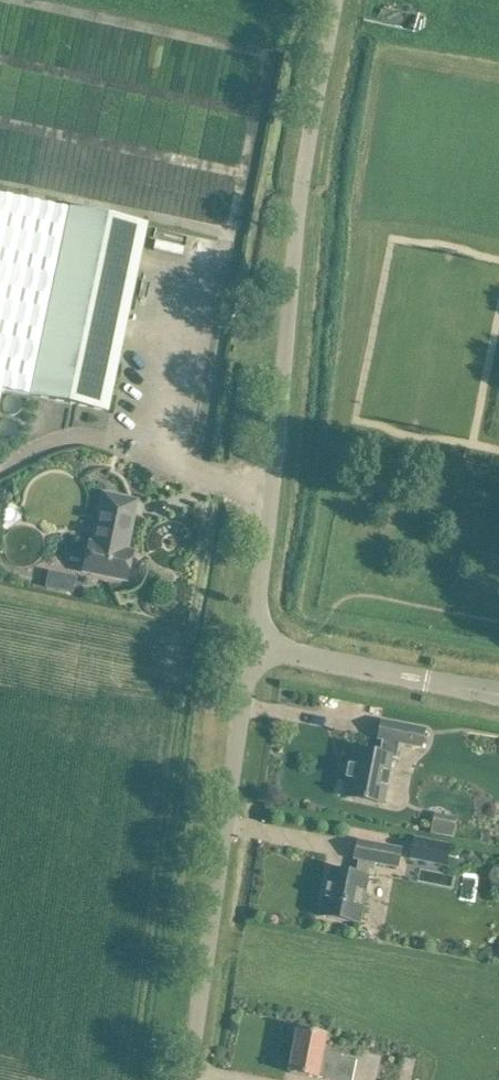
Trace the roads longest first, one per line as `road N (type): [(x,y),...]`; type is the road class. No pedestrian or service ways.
road 1 (unclassified): [(250,648),(300,214),(335,0)]
road 2 (unclassified): [(187,1079),(250,648)]
road 3 (unclassified): [(498,694),(250,648)]

